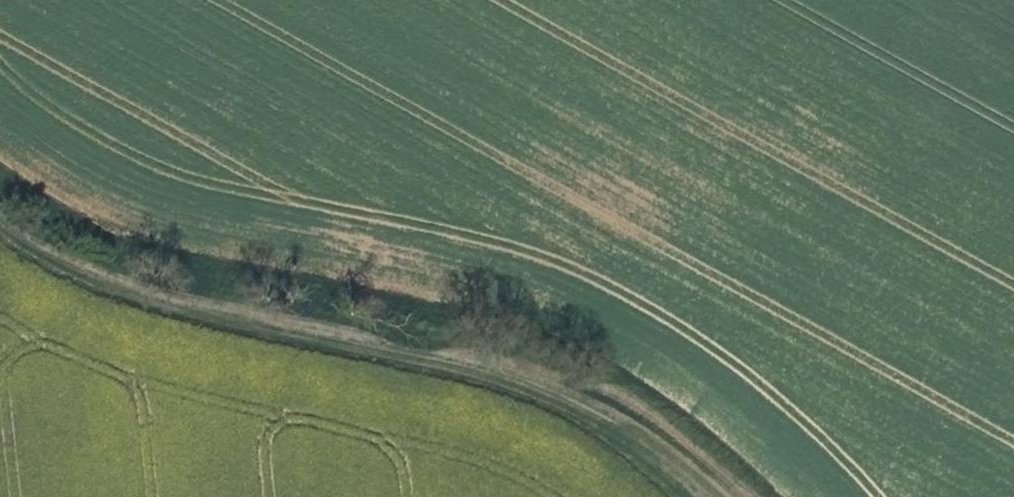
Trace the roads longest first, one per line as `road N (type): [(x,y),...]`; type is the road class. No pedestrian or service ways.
road 1 (track): [(0,220),(61,263),(152,299),(446,363),(587,409),(696,496)]

